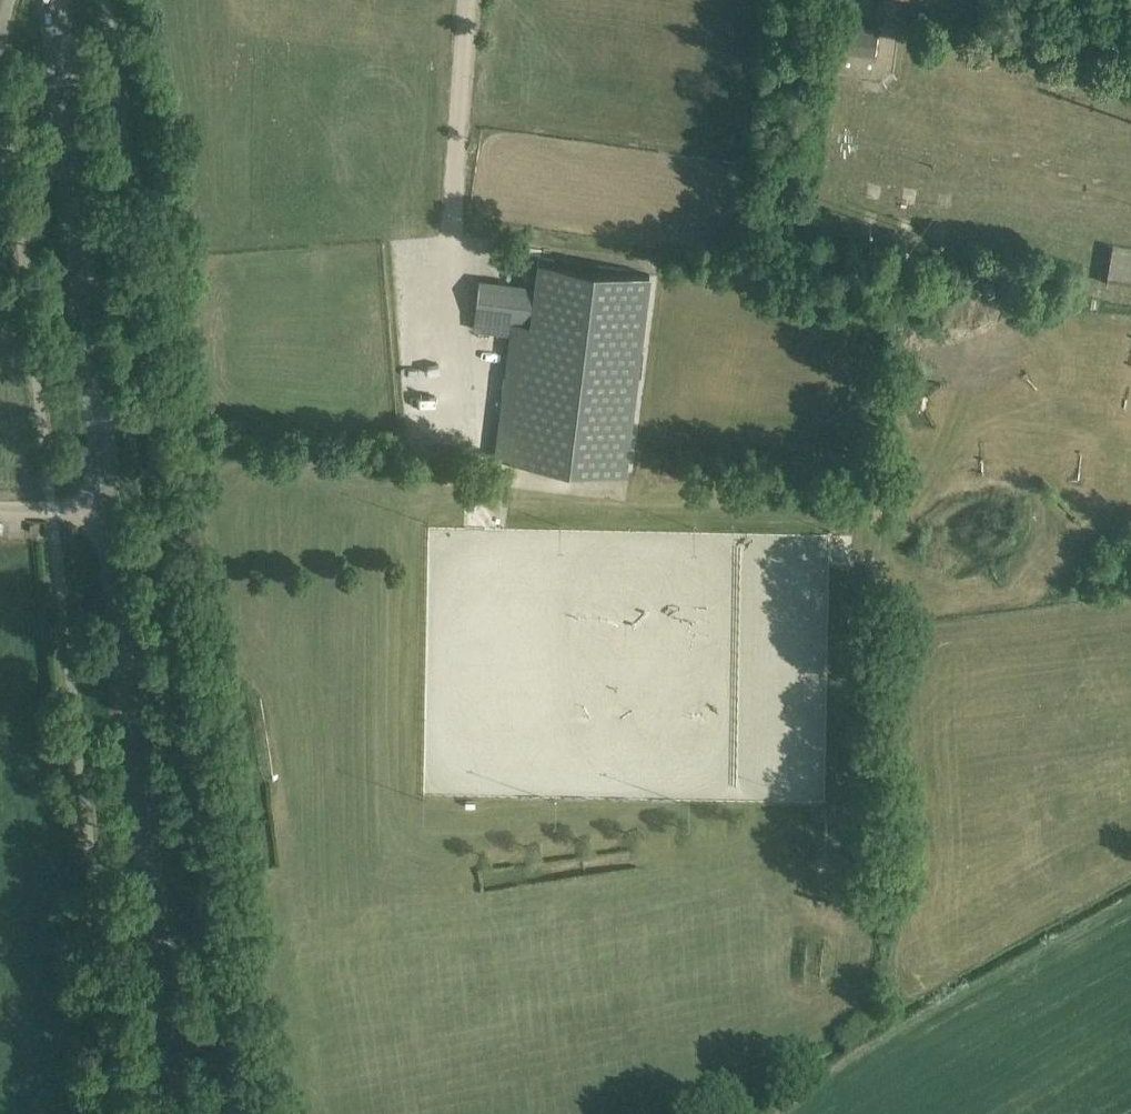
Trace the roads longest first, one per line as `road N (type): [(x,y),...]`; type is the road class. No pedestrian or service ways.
road 1 (tertiary): [(177,1113),(109,509)]
road 2 (tertiary): [(109,509),(54,0)]

